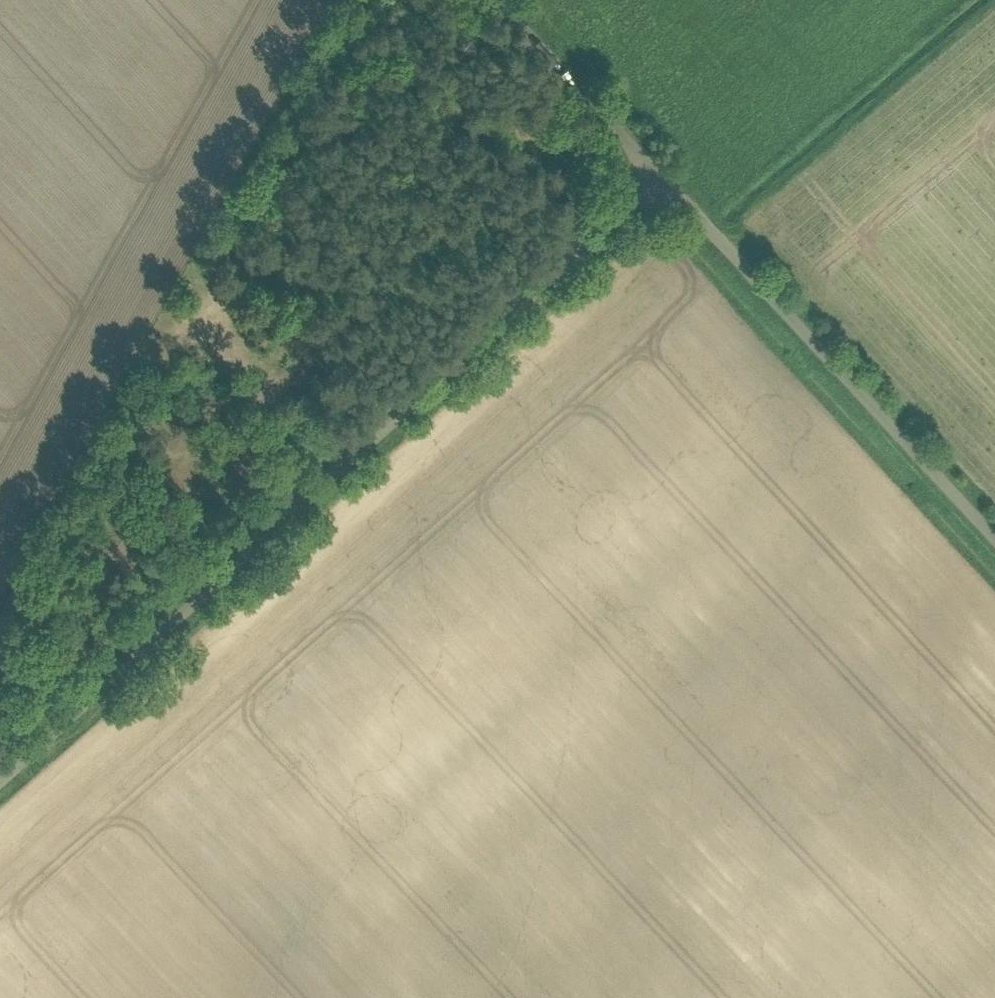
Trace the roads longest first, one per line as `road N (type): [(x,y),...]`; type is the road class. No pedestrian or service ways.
road 1 (unclassified): [(0,776),(659,178)]
road 2 (unclassified): [(659,178),(994,535)]
road 3 (unclassified): [(496,0),(659,178)]

